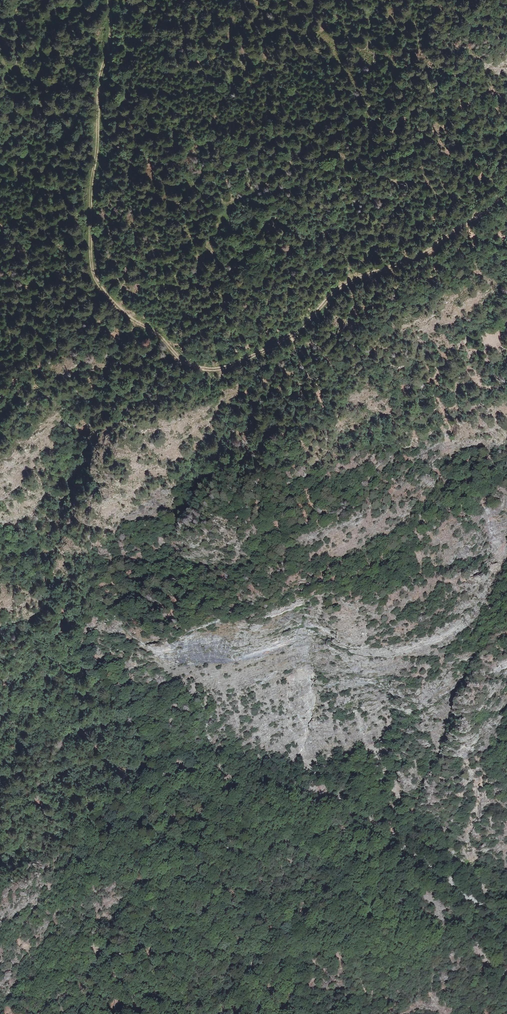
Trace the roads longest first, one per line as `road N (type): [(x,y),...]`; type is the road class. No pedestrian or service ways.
road 1 (track): [(109,0),(113,27),(96,74),(92,259),(120,303),(181,353),(207,363),(302,327),(336,288),(432,244),(506,186)]

